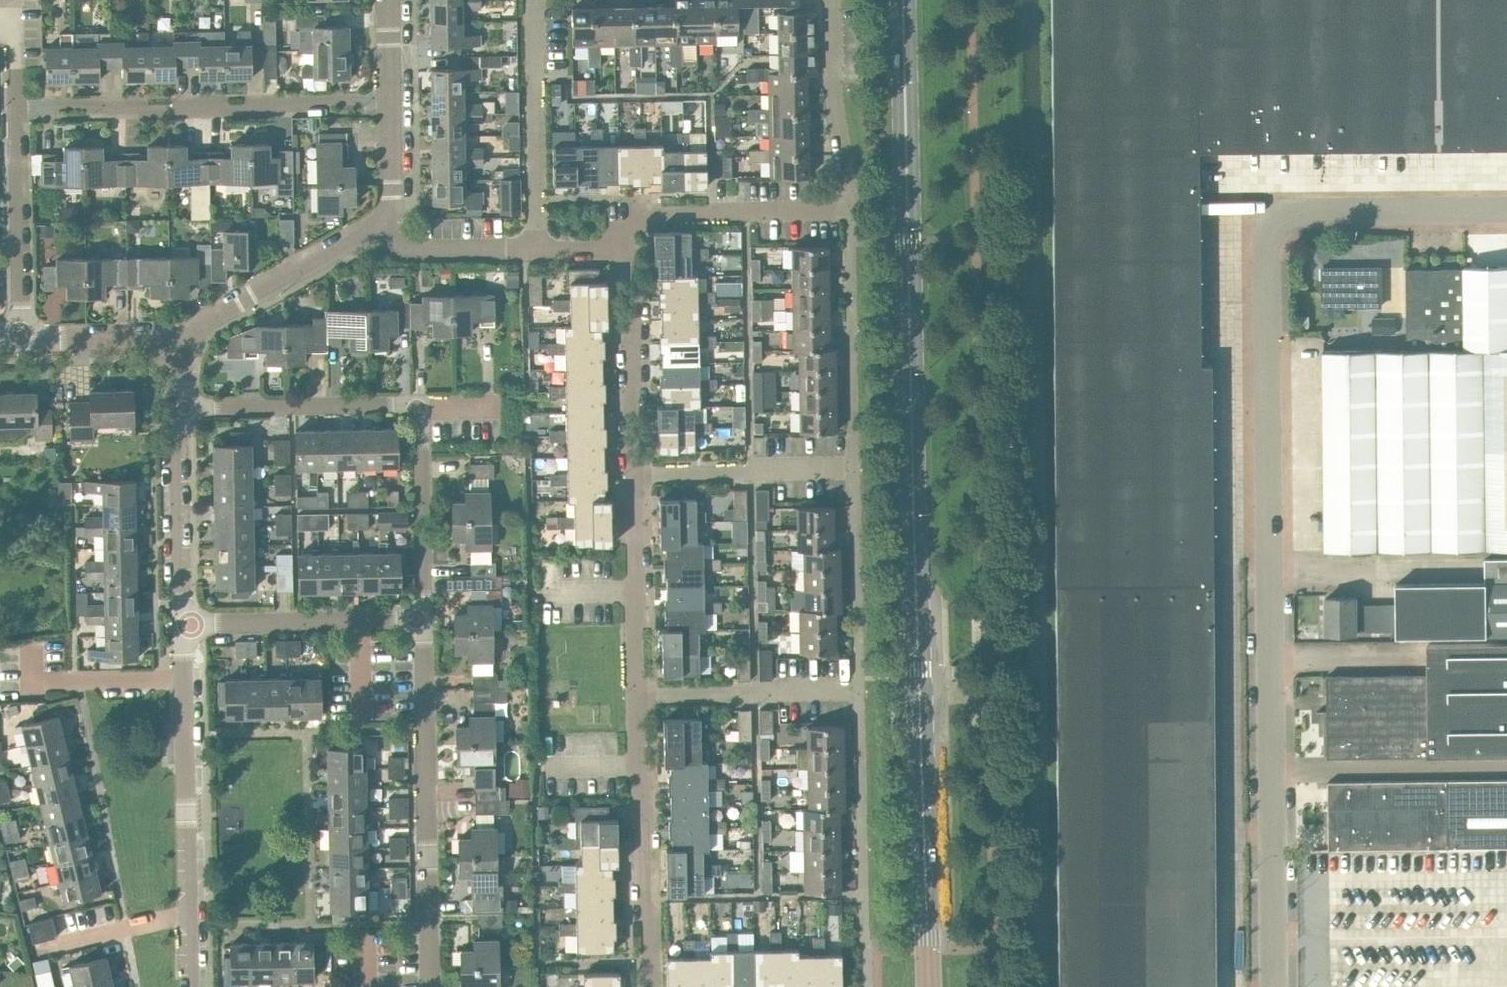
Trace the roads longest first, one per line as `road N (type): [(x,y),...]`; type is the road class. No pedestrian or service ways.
road 1 (residential): [(1275,986),(1266,211),(1506,210)]
road 2 (tertiary): [(930,986),(902,0)]
road 3 (residential): [(629,240),(653,214),(849,211),(831,0)]
road 4 (residential): [(16,110),(391,102)]
road 5 (residential): [(432,986),(424,618)]
road 6 (residential): [(188,986),(183,623)]
road 7 (residential): [(535,250),(533,0)]
road 8 (residential): [(420,407),(178,410)]
road 9 (residential): [(183,623),(424,618)]
road 10 (residential): [(636,477),(629,240)]
road 11 (residential): [(178,340),(377,223)]
road 12 (residential): [(15,335),(16,110)]
road 13 (residential): [(653,986),(635,765)]
road 14 (residential): [(634,695),(848,694)]
road 15 (residential): [(183,623),(178,410)]
road 16 (residential): [(424,618),(420,407)]
road 17 (residential): [(636,477),(841,473)]
road 18 (residential): [(15,335),(178,340)]
road 19 (residential): [(509,250),(406,250),(377,223)]
road 20 (residential): [(377,223),(391,188),(391,102)]

